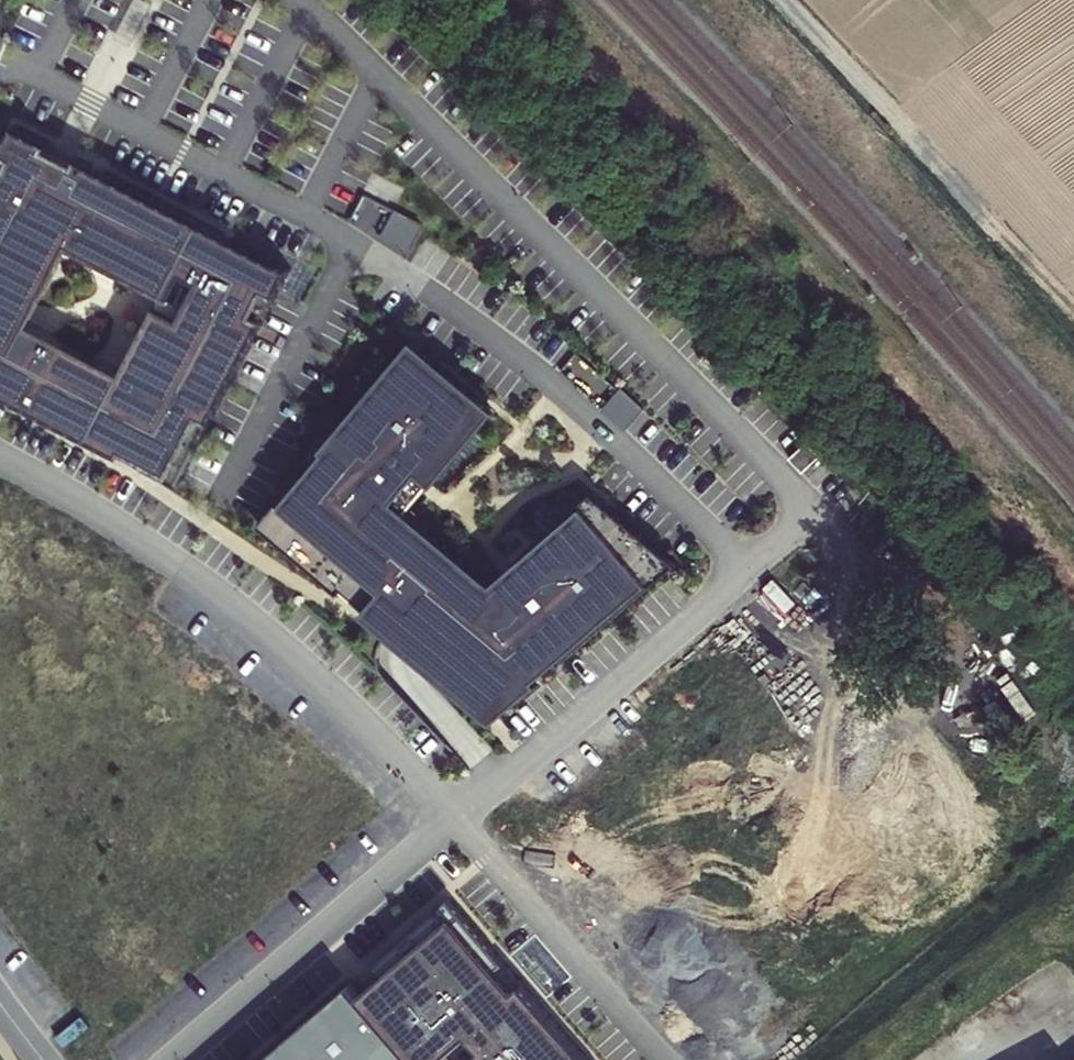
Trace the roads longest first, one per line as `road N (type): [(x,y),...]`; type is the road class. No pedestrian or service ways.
road 1 (track): [(785,0),(1042,277)]
road 2 (residential): [(174,1059),(455,820)]

